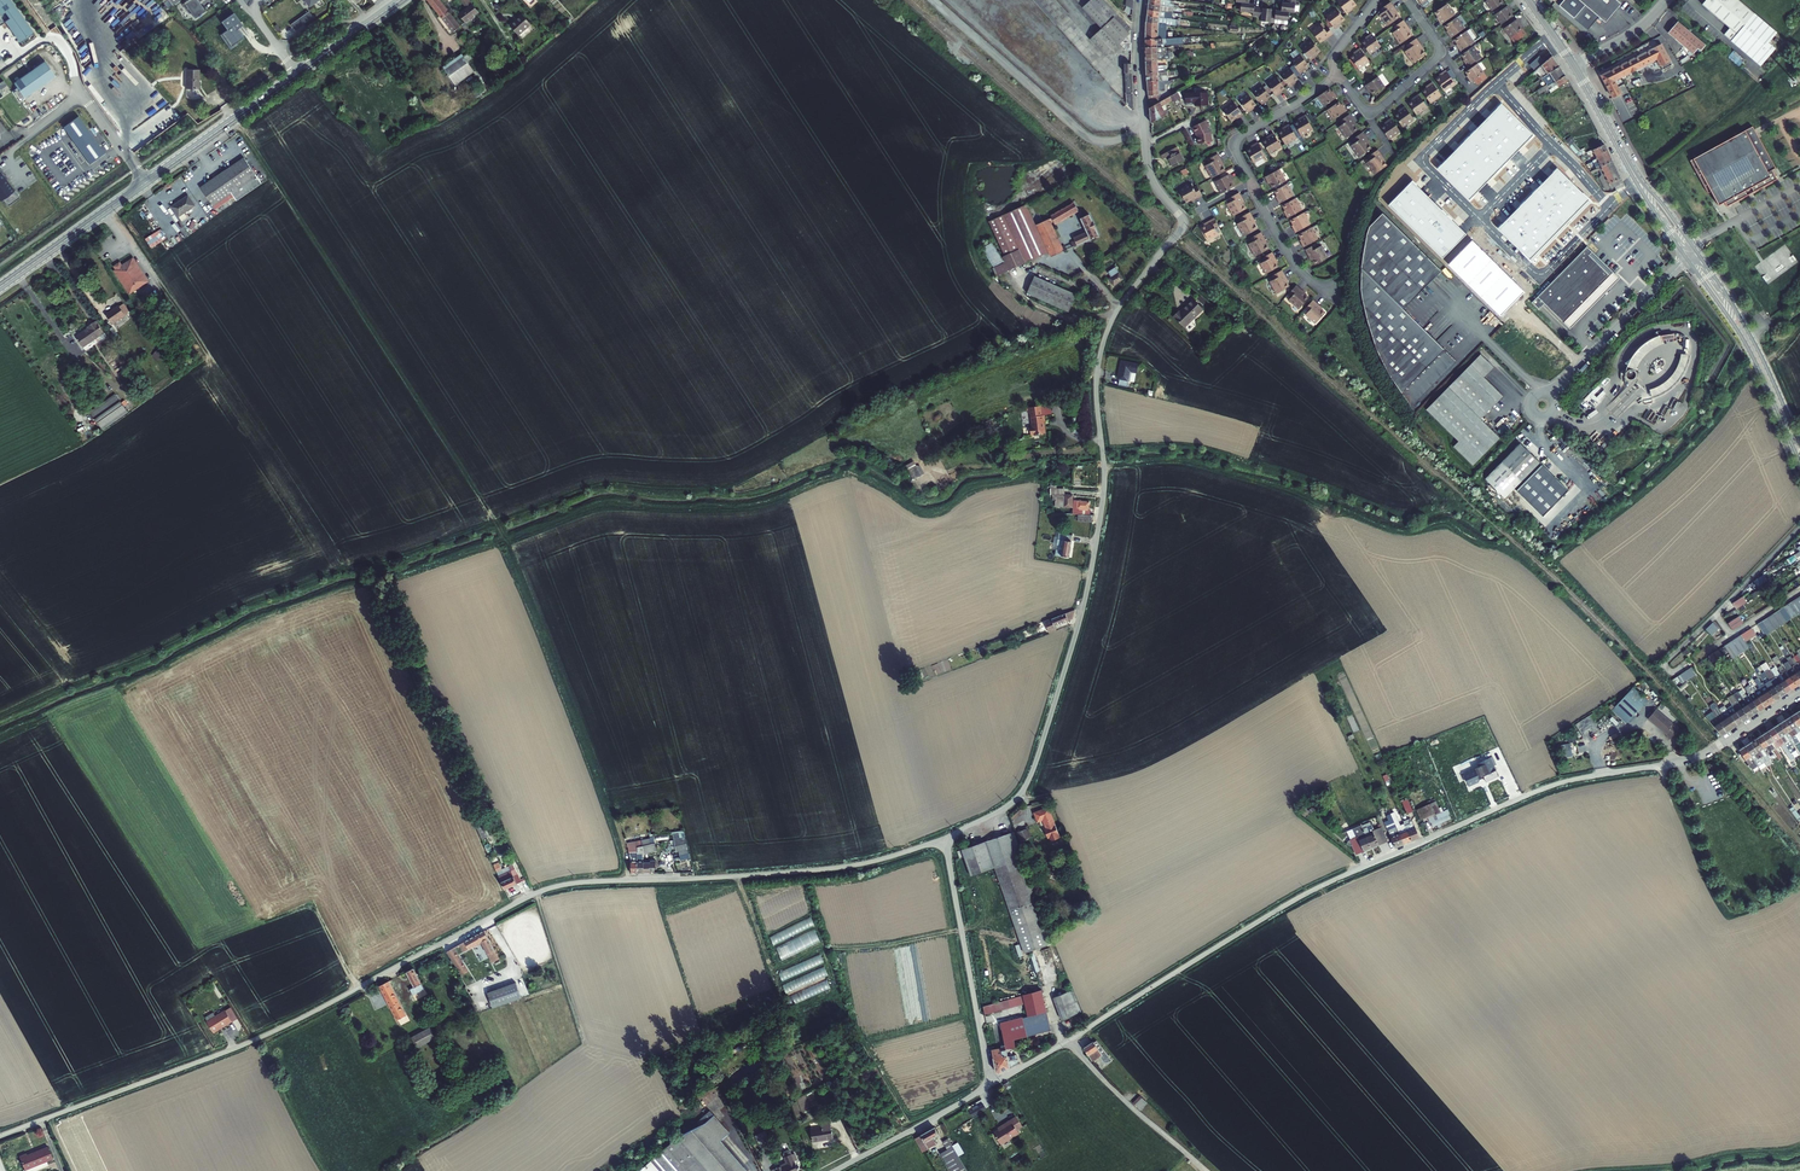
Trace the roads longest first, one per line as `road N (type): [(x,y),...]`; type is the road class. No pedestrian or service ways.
road 1 (unclassified): [(0,1136),(257,1039),(549,888),(840,867),(944,839)]
road 2 (unclassified): [(1142,0),(1148,169),(1183,224),(1118,309),(1102,348),(1102,510),(1080,620),(1034,768),(1011,804),(944,839)]
road 3 (unclassified): [(1714,748),(1551,786),(1321,886),(991,1085)]
road 4 (secondary): [(400,0),(145,183)]
road 5 (unclassified): [(944,839),(991,1085)]
road 6 (secondary): [(1660,209),(1529,0)]
road 7 (residential): [(1691,254),(1550,397)]
road 8 (secondary): [(1719,293),(1799,458)]
road 9 (unclassified): [(991,1085),(834,1170)]
road 10 (secondary): [(145,183),(0,287)]
road 11 (unclassified): [(145,183),(80,93),(53,35)]
road 12 (residential): [(1338,73),(1240,137),(1236,152),(1250,183)]
road 13 (residential): [(1250,183),(1295,264),(1335,297)]

